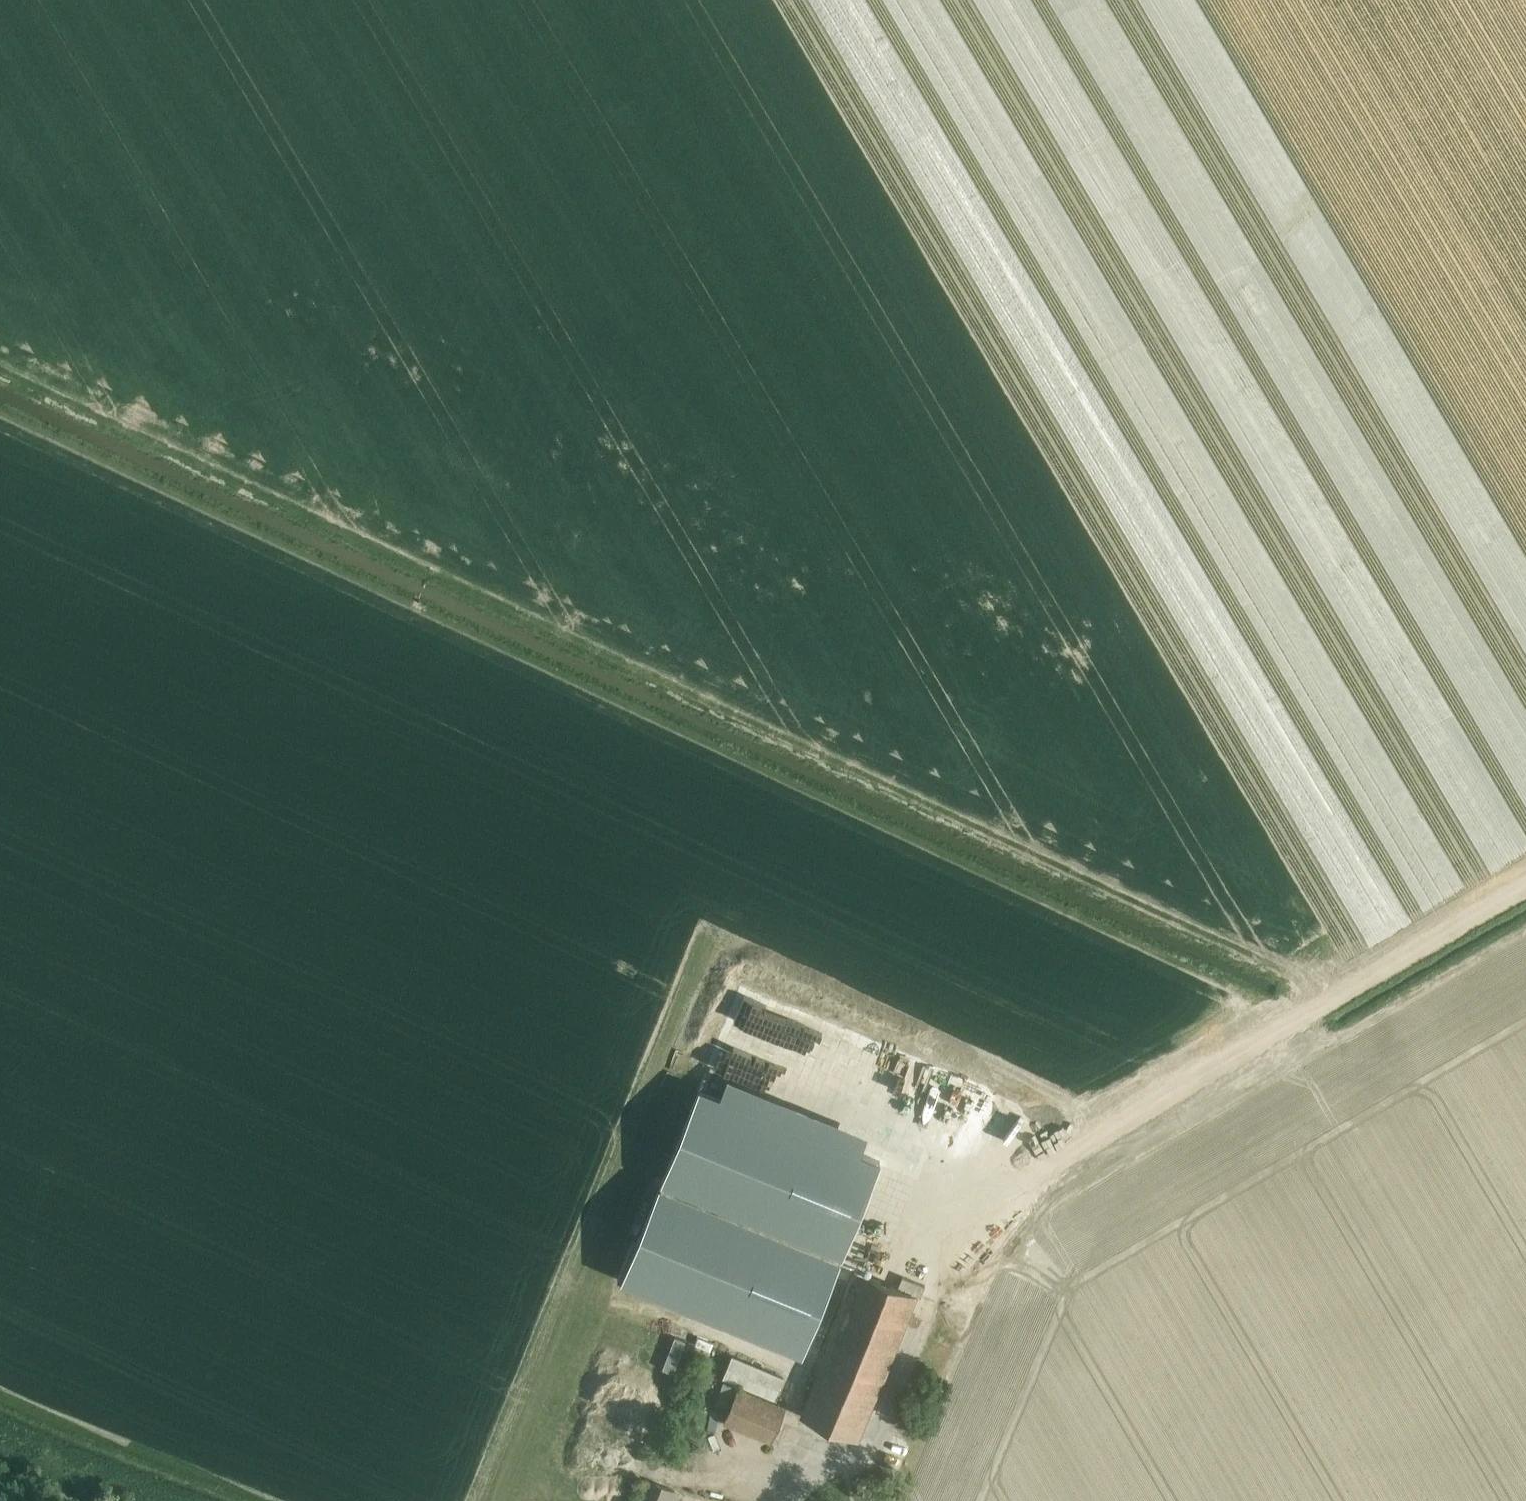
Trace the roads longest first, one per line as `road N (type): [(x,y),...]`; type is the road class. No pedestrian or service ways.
road 1 (unclassified): [(1049,1175),(1525,897)]

